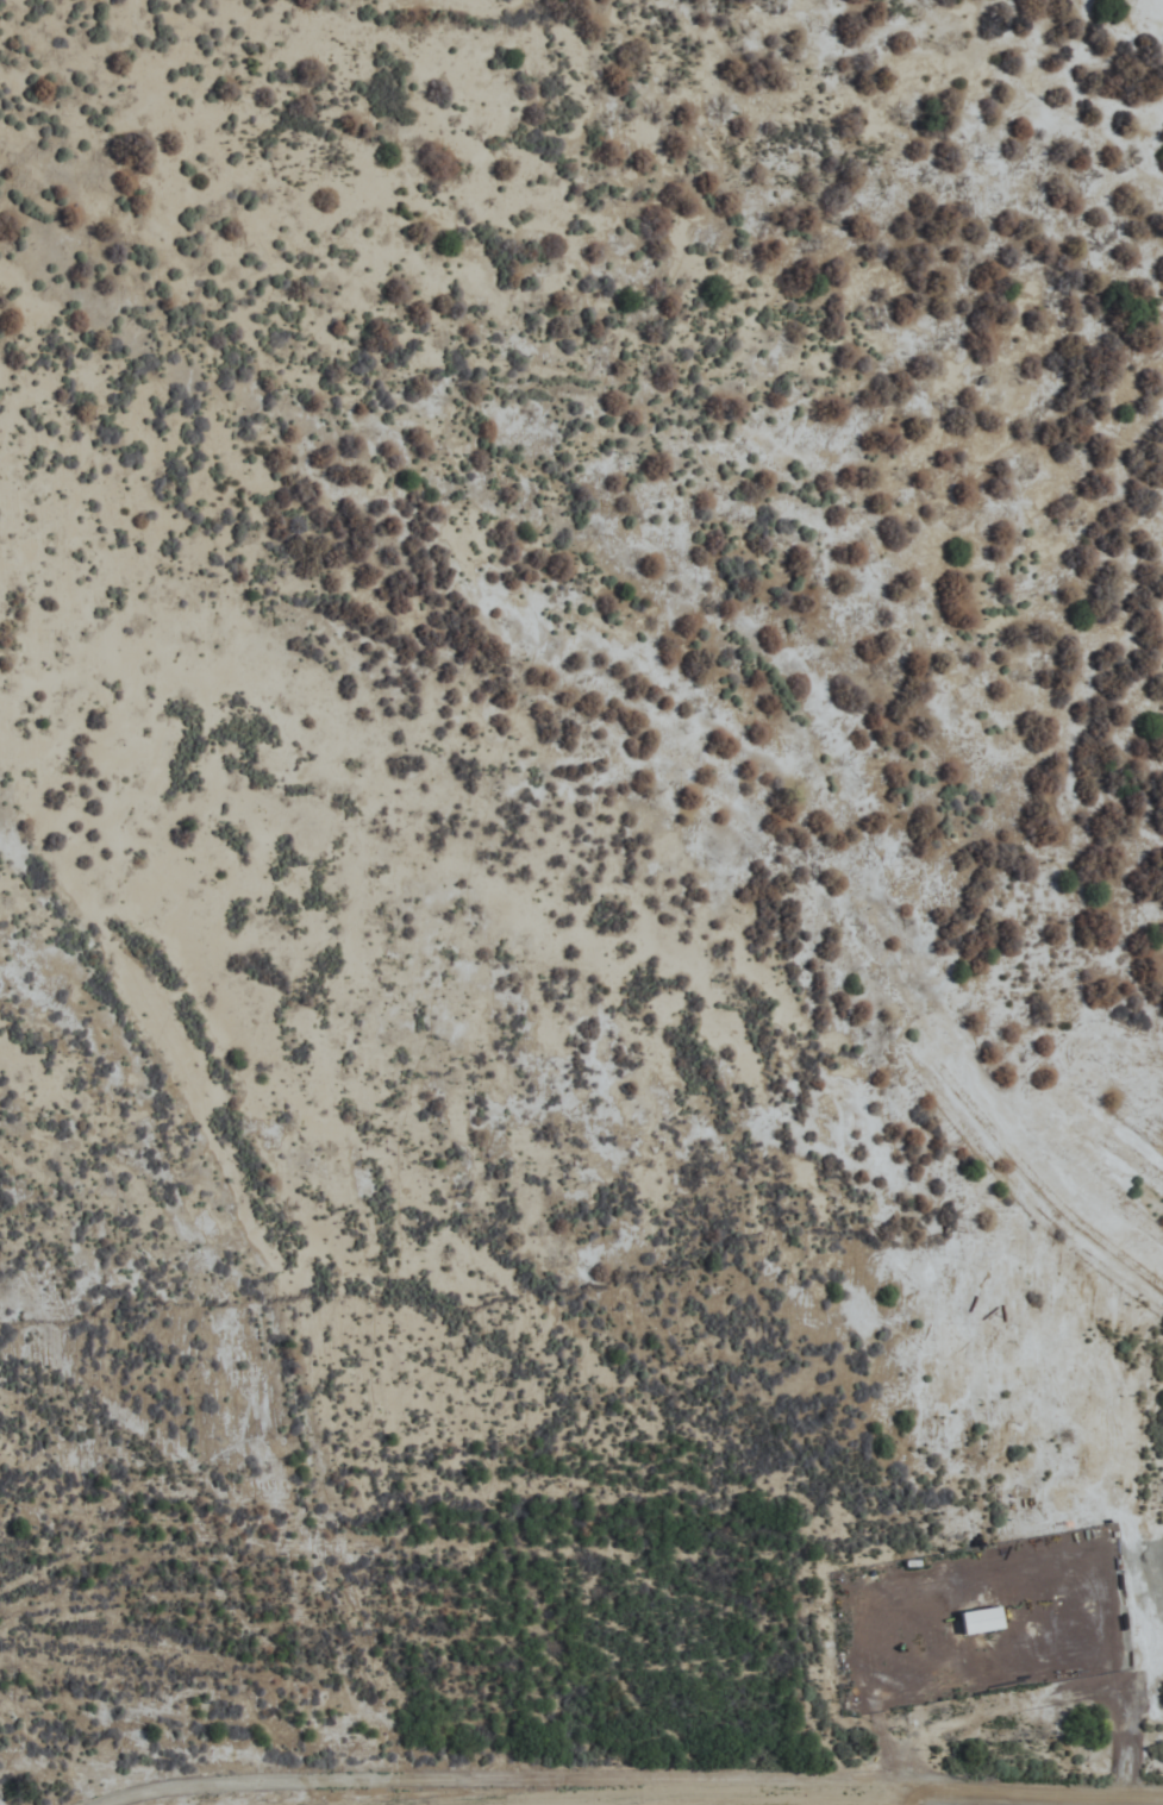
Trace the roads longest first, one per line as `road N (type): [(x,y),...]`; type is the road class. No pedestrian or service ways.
road 1 (residential): [(1162,1802),(633,1804)]

